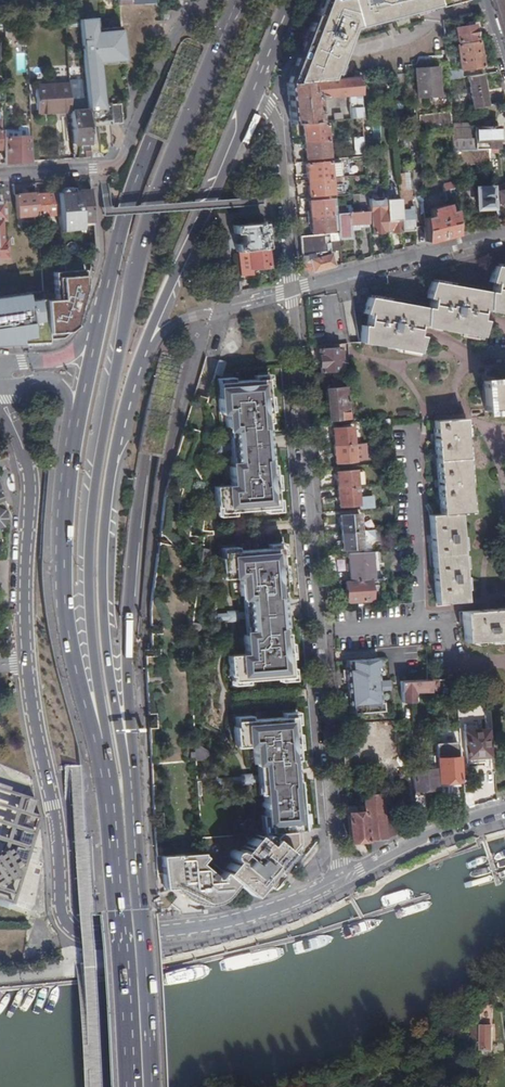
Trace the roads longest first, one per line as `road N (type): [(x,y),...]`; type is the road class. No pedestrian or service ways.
road 1 (motorway): [(0,820),(149,349),(287,0)]
road 2 (motorway): [(134,812),(129,601),(147,454),(226,198),(301,0)]
road 3 (primary): [(238,0),(141,242),(111,391),(92,518),(93,653),(109,743),(103,760)]
road 4 (motorway): [(249,0),(146,245),(0,666)]
road 5 (residential): [(343,877),(292,291)]
road 6 (residential): [(26,664),(55,800),(57,897),(73,935),(125,937),(229,921),(343,877)]
road 7 (primary): [(134,812),(112,704),(100,572),(108,476),(153,326)]
road 8 (motorway): [(211,0),(131,188),(97,320)]
road 9 (primary): [(76,435),(67,621),(103,760)]
road 10 (primary): [(103,760),(126,1086)]
road 11 (residential): [(208,0),(164,49),(115,165),(0,174)]
road 12 (primary): [(148,1086),(134,812)]
road 13 (residential): [(26,664),(26,470),(0,399)]
road 14 (primary): [(153,326),(250,97)]
road 15 (residential): [(292,291),(504,235)]
road 16 (residential): [(292,291),(279,127),(250,97)]
road 17 (residential): [(504,807),(419,837),(343,877)]
road 18 (residential): [(153,326),(292,291)]

